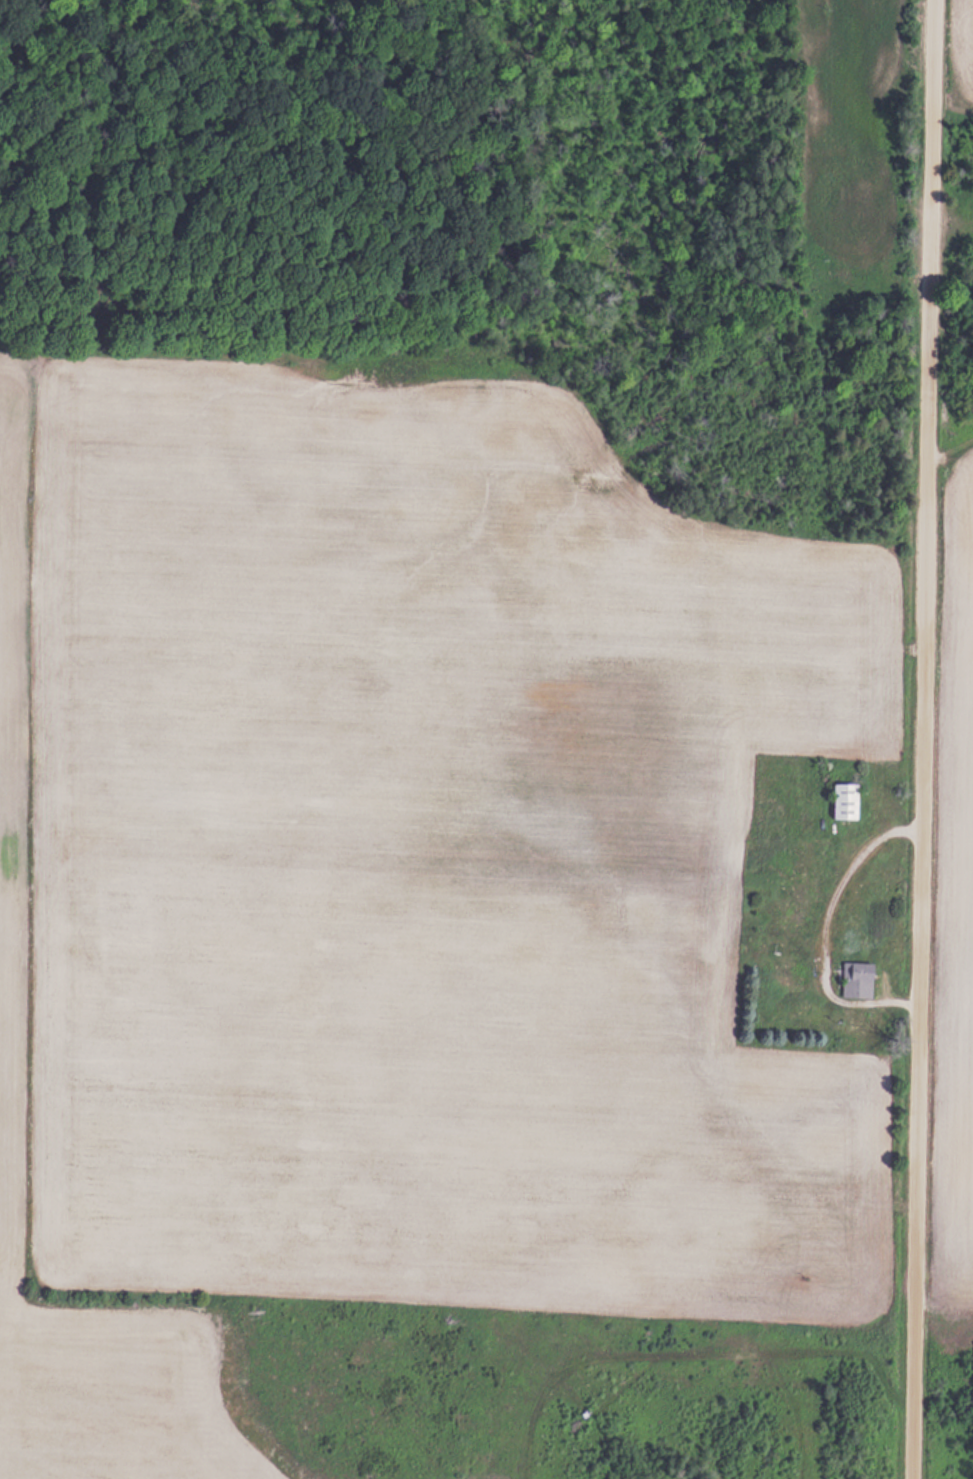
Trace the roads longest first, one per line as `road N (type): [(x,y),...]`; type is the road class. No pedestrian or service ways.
road 1 (residential): [(915,1478),(936,0)]

